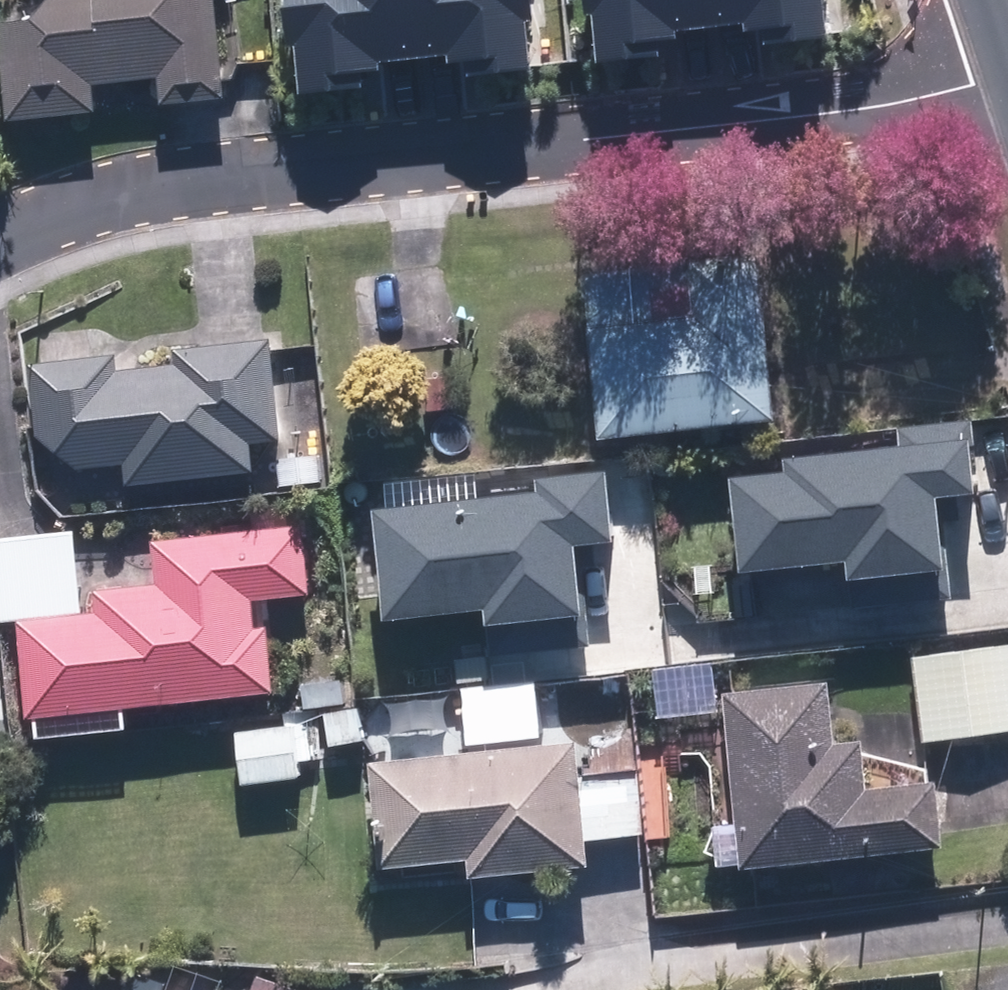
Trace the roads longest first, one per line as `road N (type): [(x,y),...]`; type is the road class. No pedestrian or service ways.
road 1 (residential): [(0,236),(106,195),(804,118),(1007,76)]

